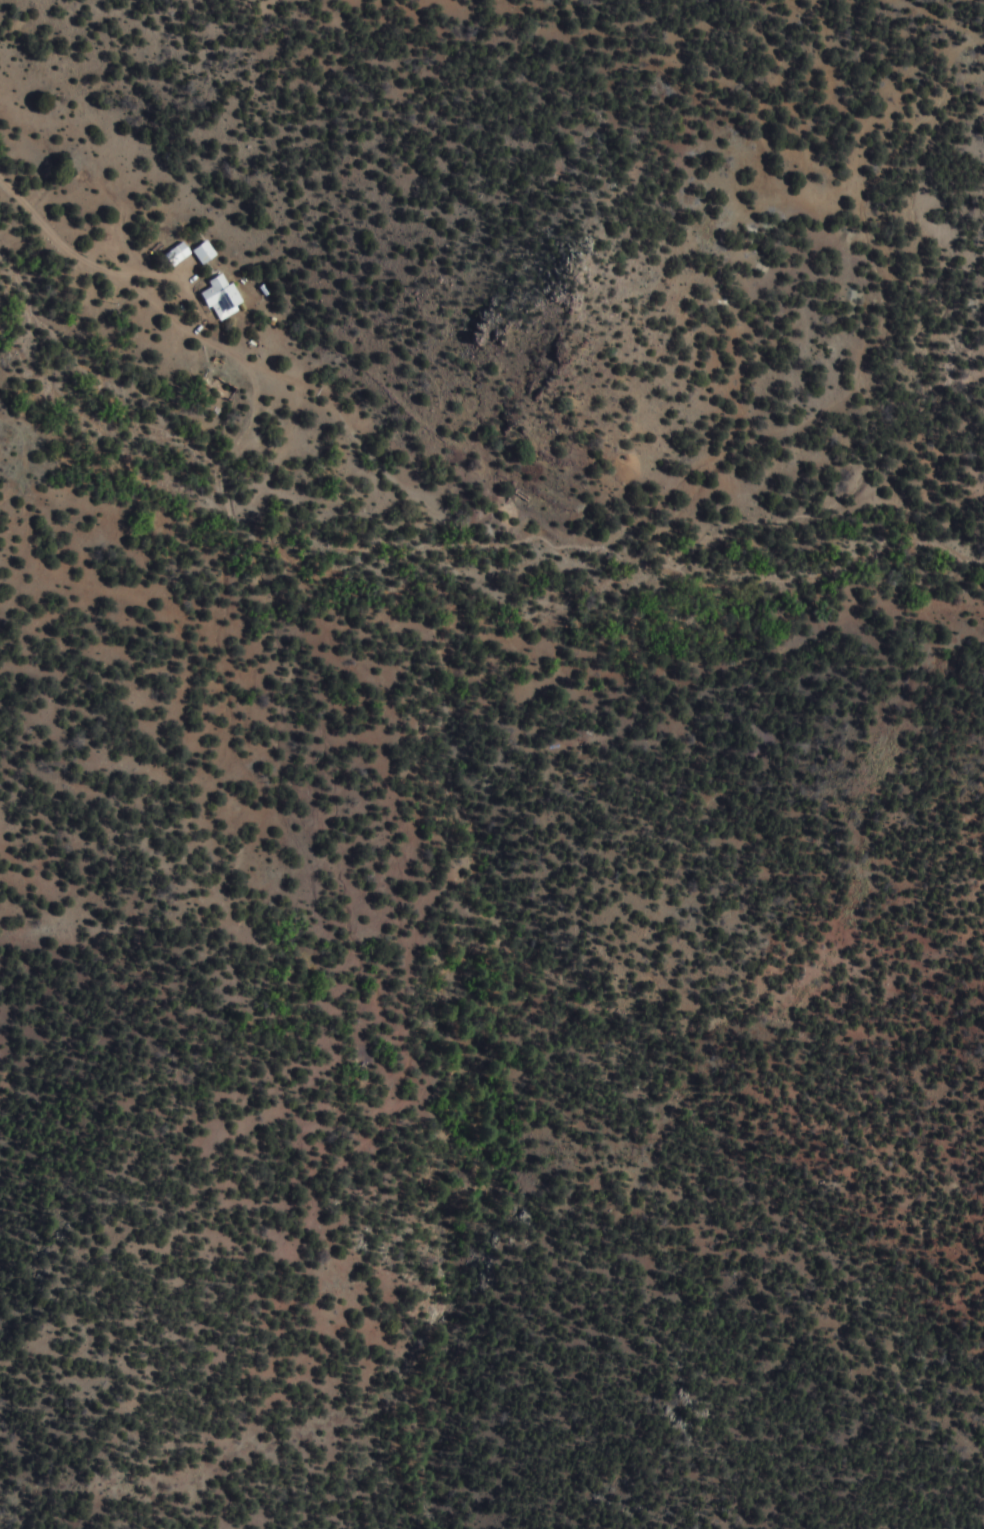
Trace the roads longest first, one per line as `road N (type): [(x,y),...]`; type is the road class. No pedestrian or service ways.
road 1 (track): [(983,572),(925,543),(722,572),(559,548),(390,472),(325,393),(192,328),(0,162)]

